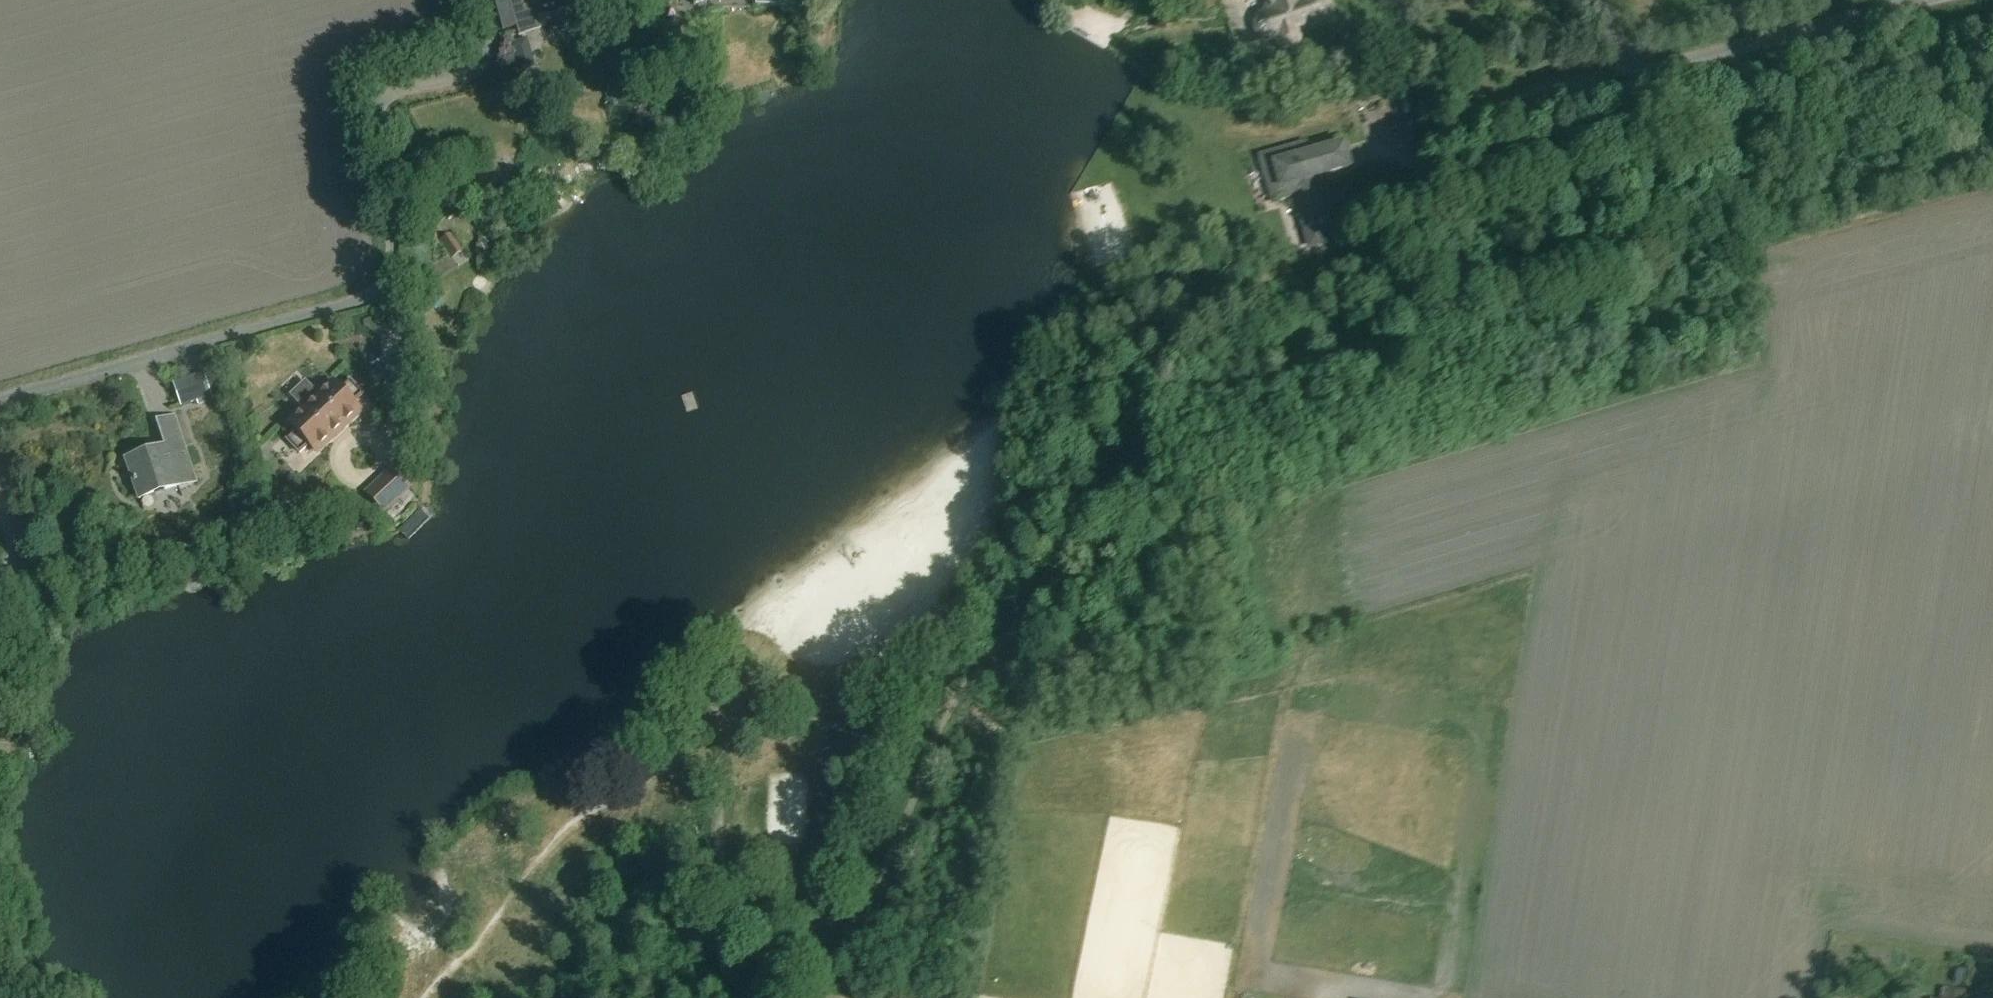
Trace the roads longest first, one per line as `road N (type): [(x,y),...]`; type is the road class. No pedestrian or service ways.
road 1 (residential): [(0,403),(384,288),(396,244),(377,108),(394,93),(466,73),(486,58),(477,0)]
road 2 (unclassified): [(1607,0),(1621,46),(1643,66),(1660,68),(1926,0)]
road 3 (track): [(769,997),(746,918),(718,863),(713,733)]

